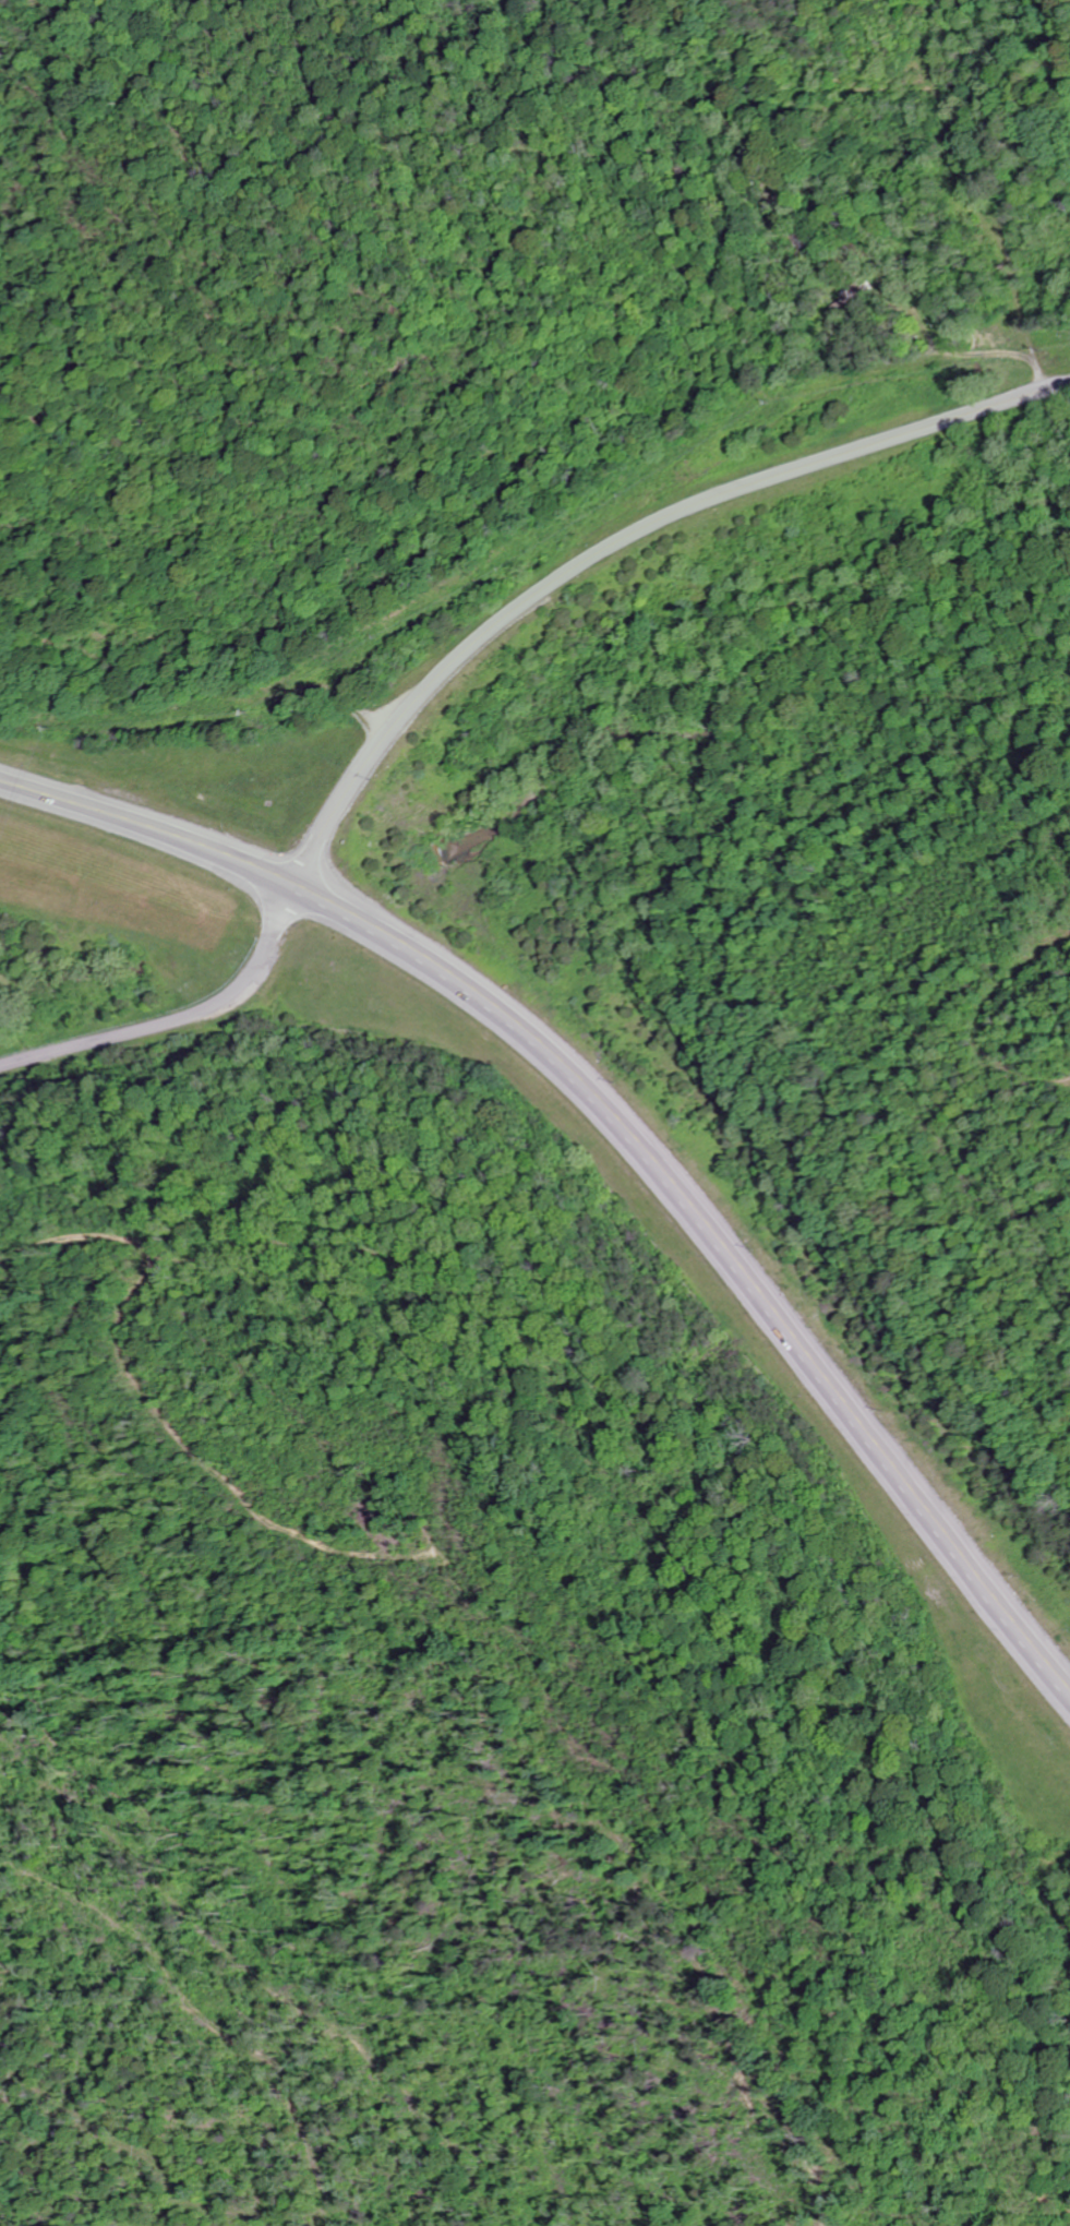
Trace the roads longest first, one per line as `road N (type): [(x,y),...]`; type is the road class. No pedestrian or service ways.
road 1 (trunk): [(0,781),(179,837),(304,887),(448,969),(544,1042),(671,1171),(1069,1675)]
road 2 (secondary): [(304,887),(361,783),(413,711),(520,606),(579,564),(711,499),(1069,386)]
road 3 (residential): [(0,1069),(173,1025),(231,997),(266,959),(304,887)]

